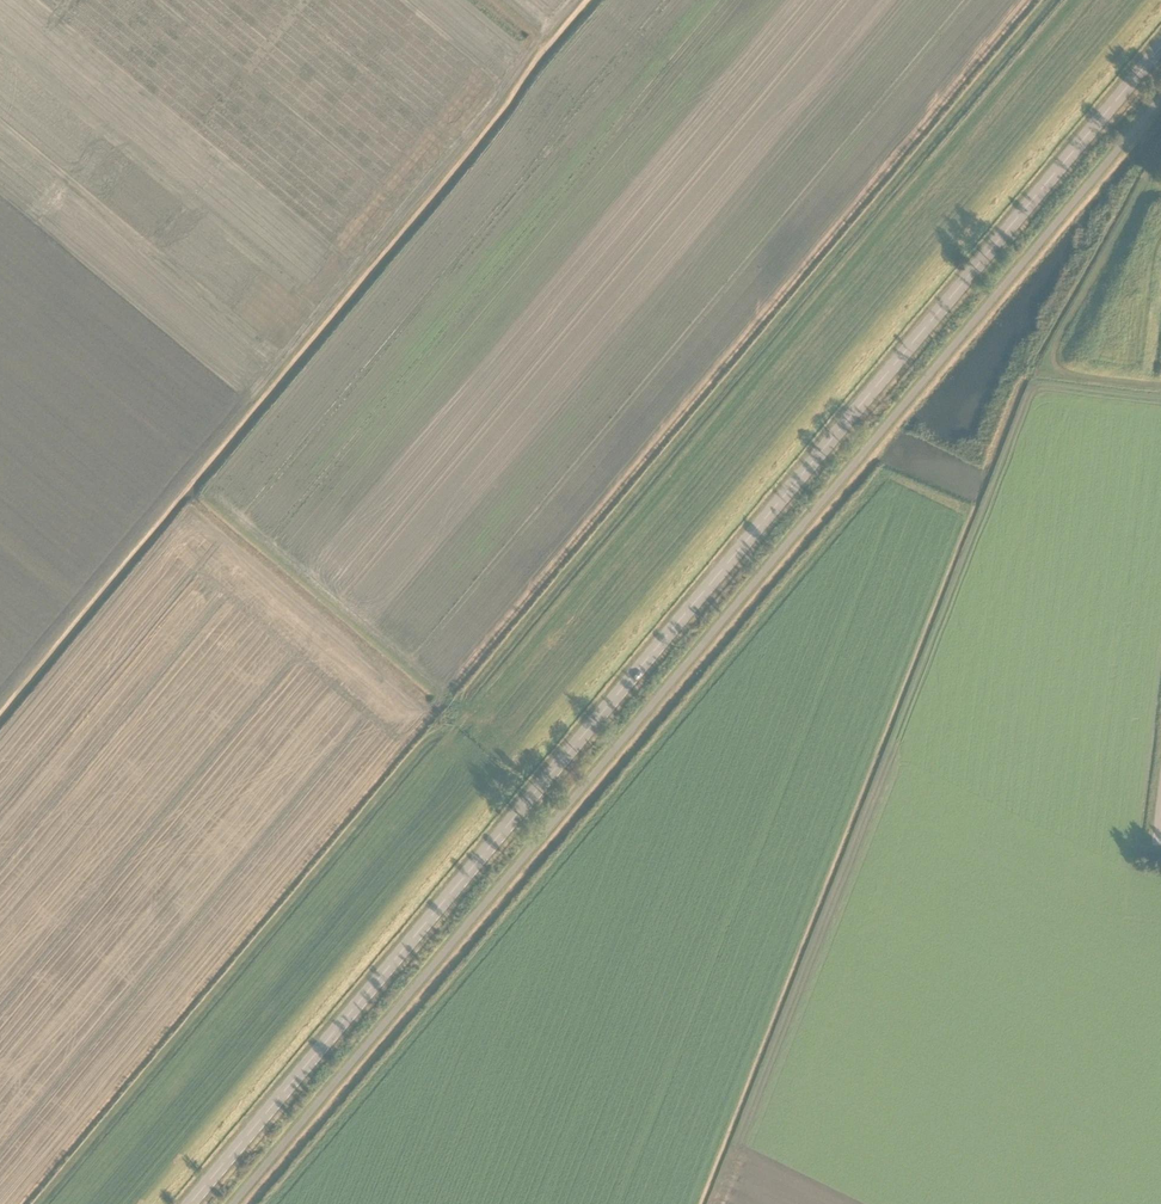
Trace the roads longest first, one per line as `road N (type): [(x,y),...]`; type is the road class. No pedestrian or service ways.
road 1 (secondary): [(189,1203),(1160,45)]

